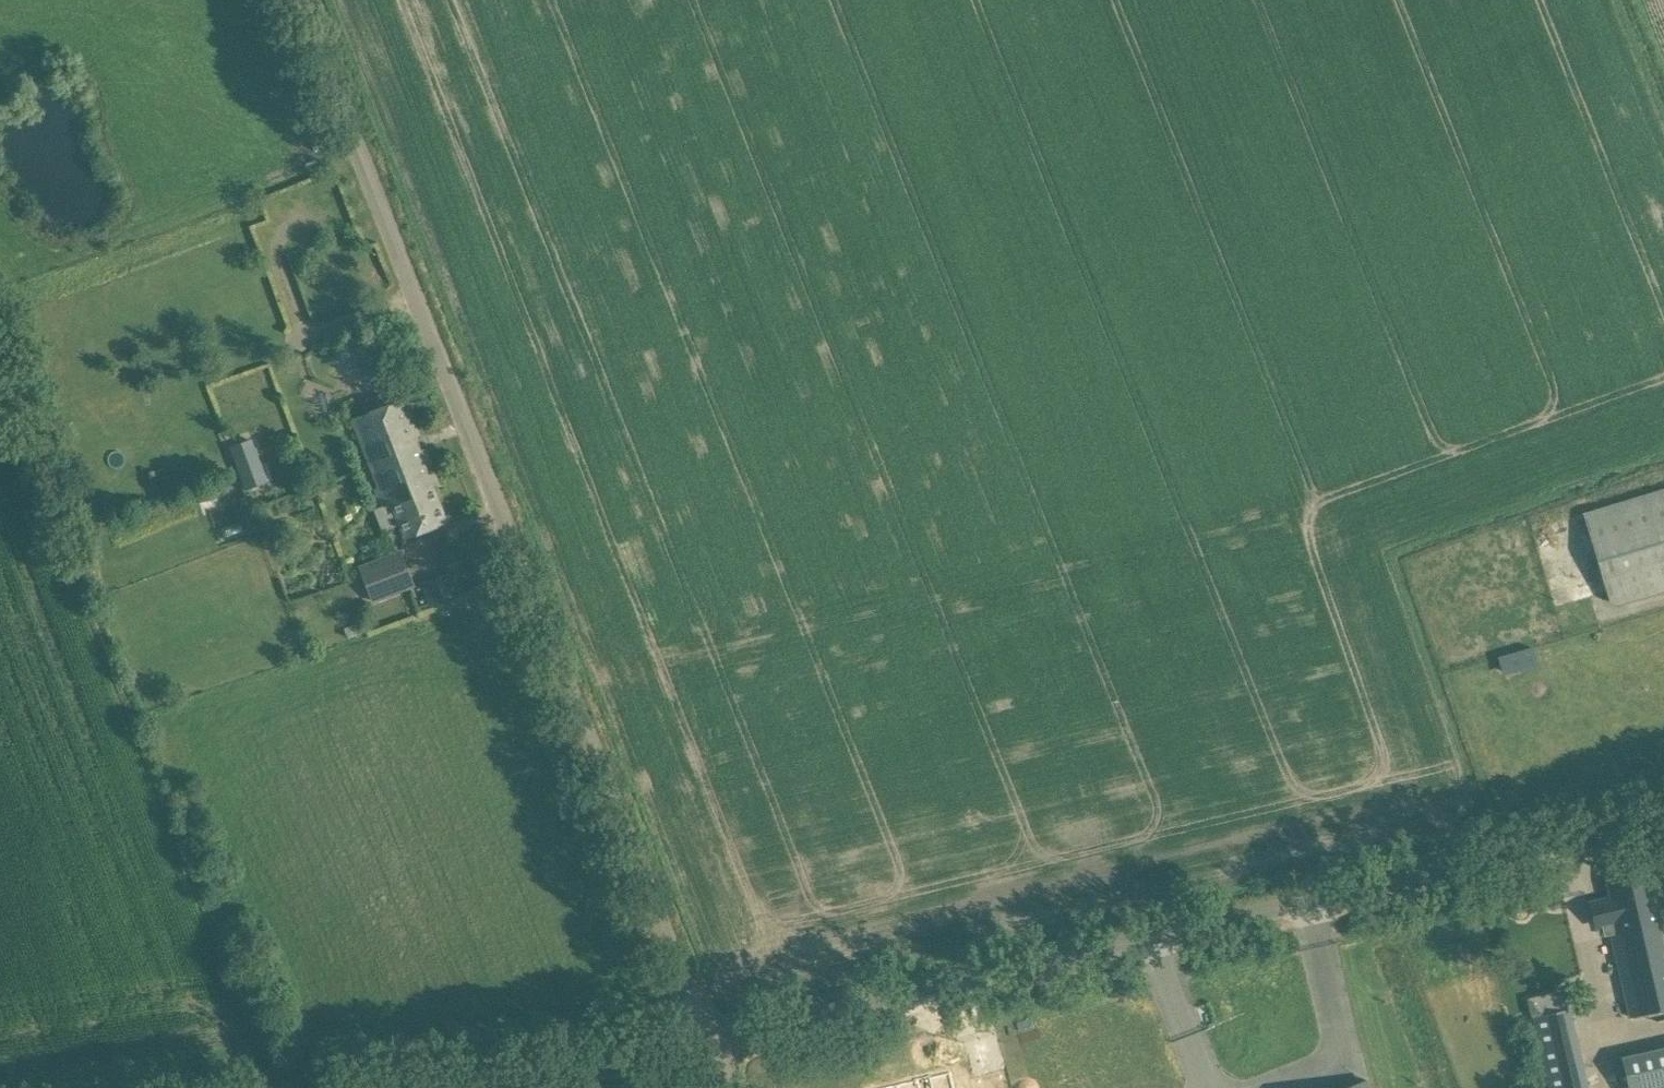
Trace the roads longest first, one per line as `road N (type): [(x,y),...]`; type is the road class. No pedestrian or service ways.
road 1 (unclassified): [(717,1040),(311,0)]
road 2 (unclassified): [(717,1040),(1663,820)]
road 3 (unclassified): [(380,1087),(717,1040)]

